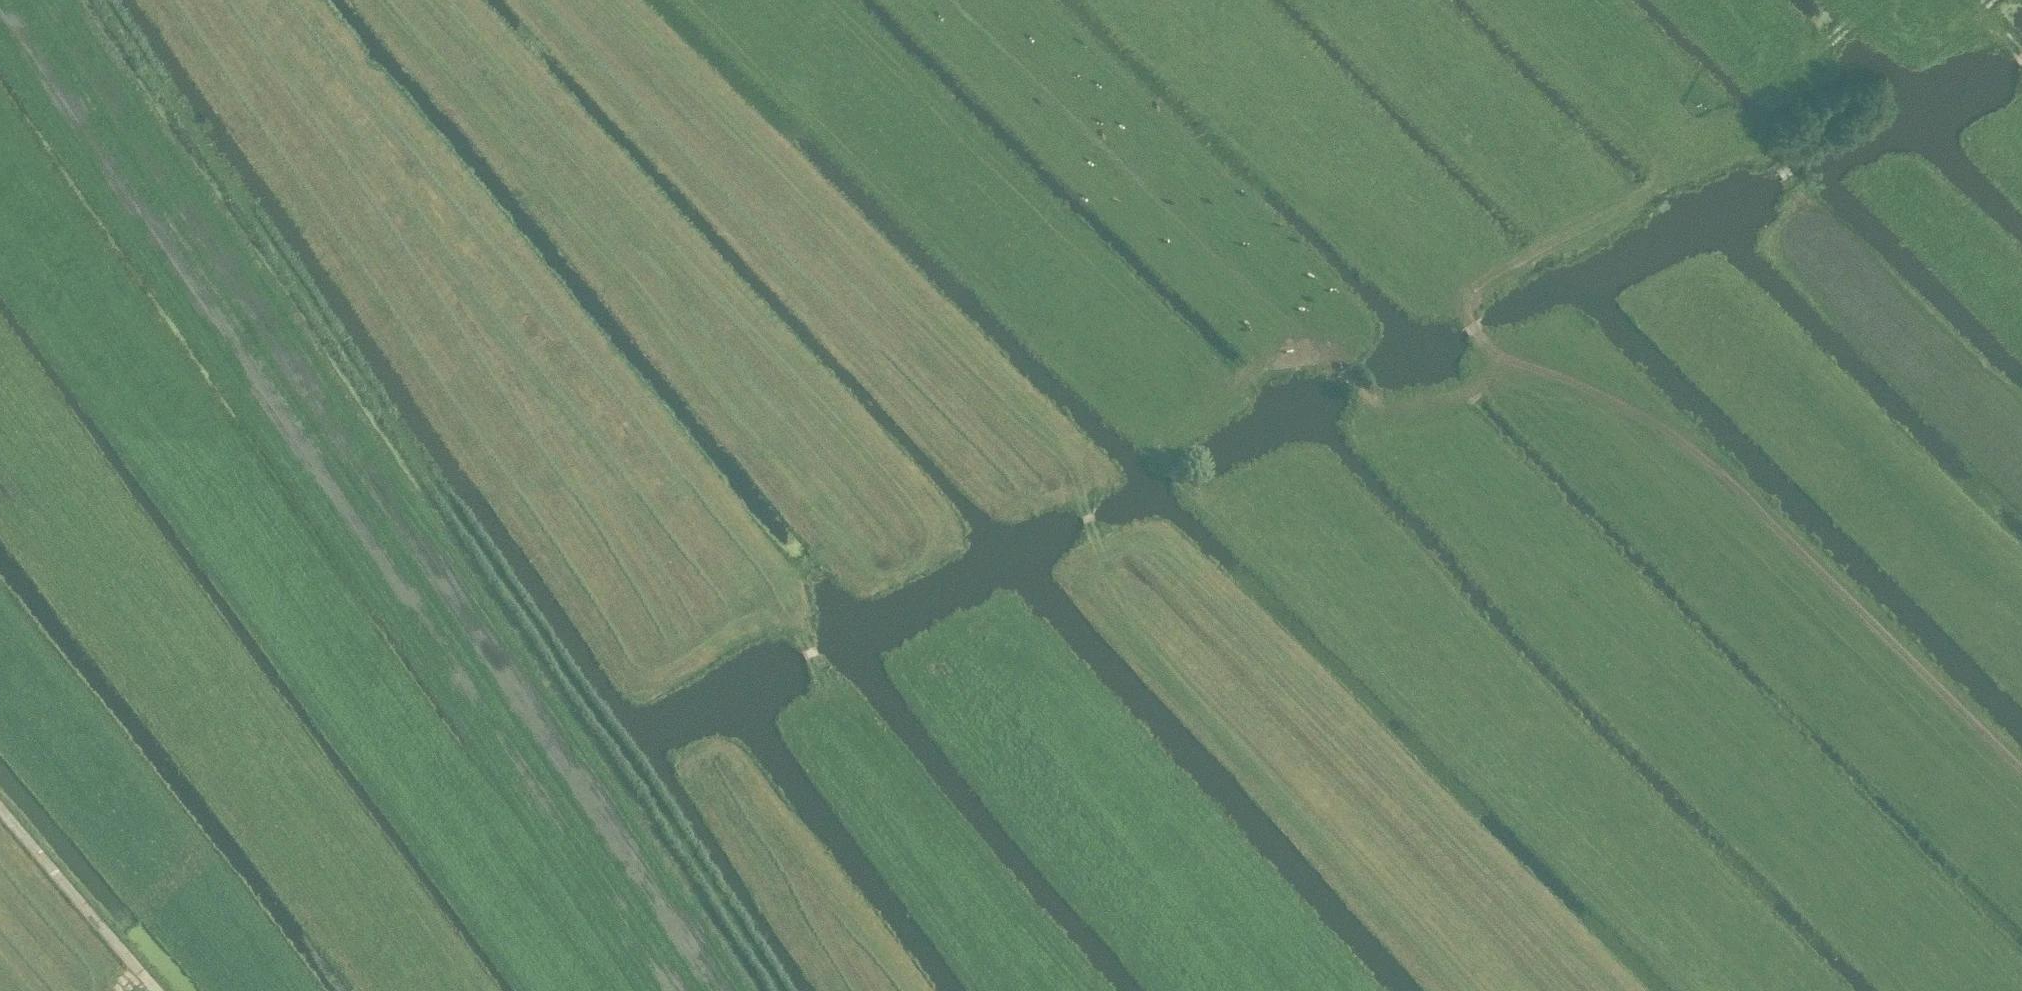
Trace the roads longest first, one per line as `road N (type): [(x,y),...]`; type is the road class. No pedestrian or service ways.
road 1 (track): [(158,990),(0,807)]

